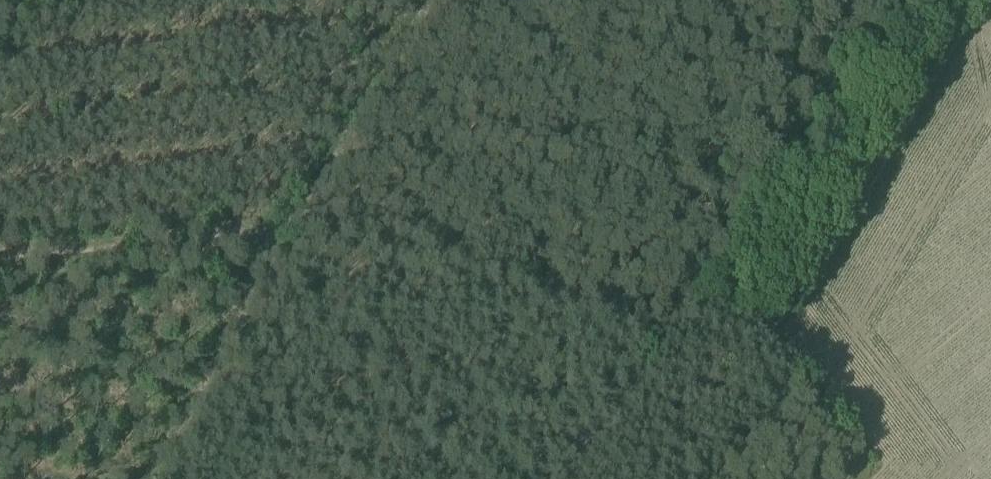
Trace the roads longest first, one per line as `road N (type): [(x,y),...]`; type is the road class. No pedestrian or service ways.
road 1 (track): [(154,478),(247,314),(308,225),(430,0)]

